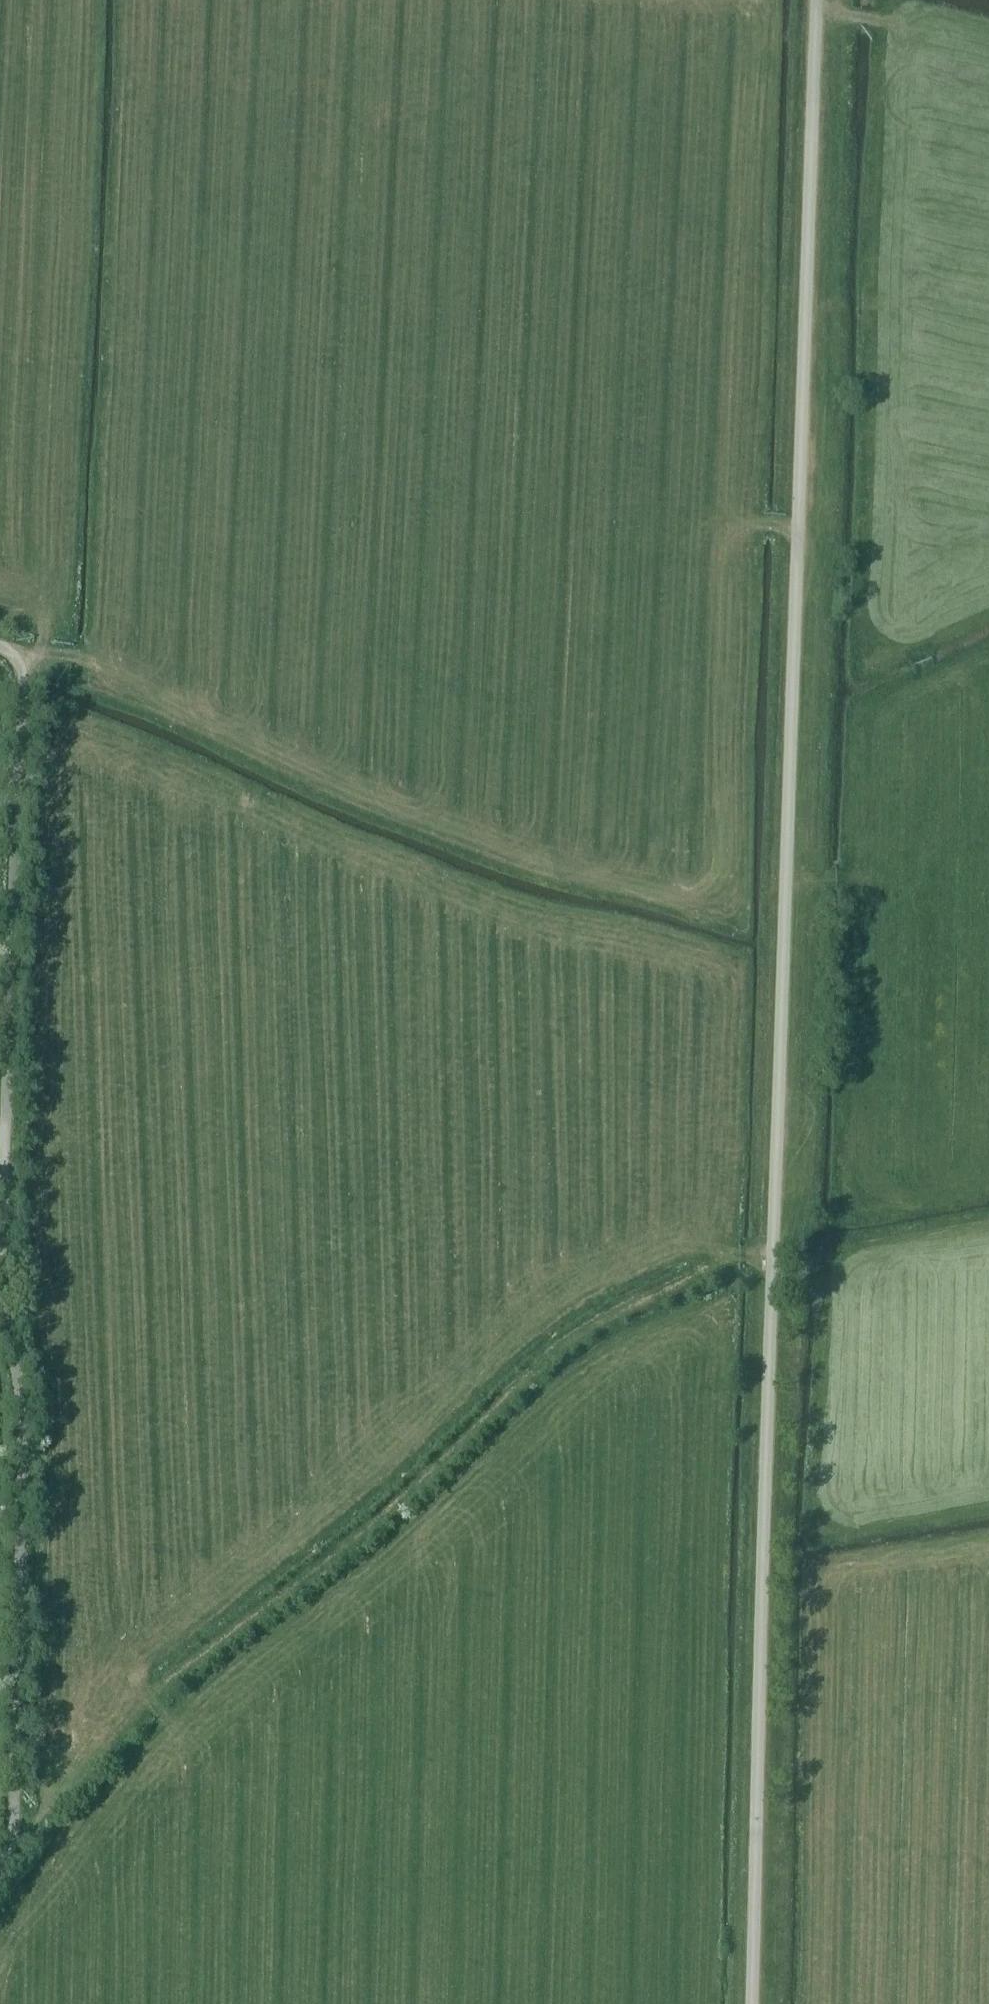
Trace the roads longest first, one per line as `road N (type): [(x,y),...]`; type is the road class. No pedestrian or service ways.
road 1 (unclassified): [(757,2003),(815,0)]
road 2 (unclassified): [(0,1861),(13,1843),(16,1381),(0,1261),(23,672),(15,655),(0,647)]

